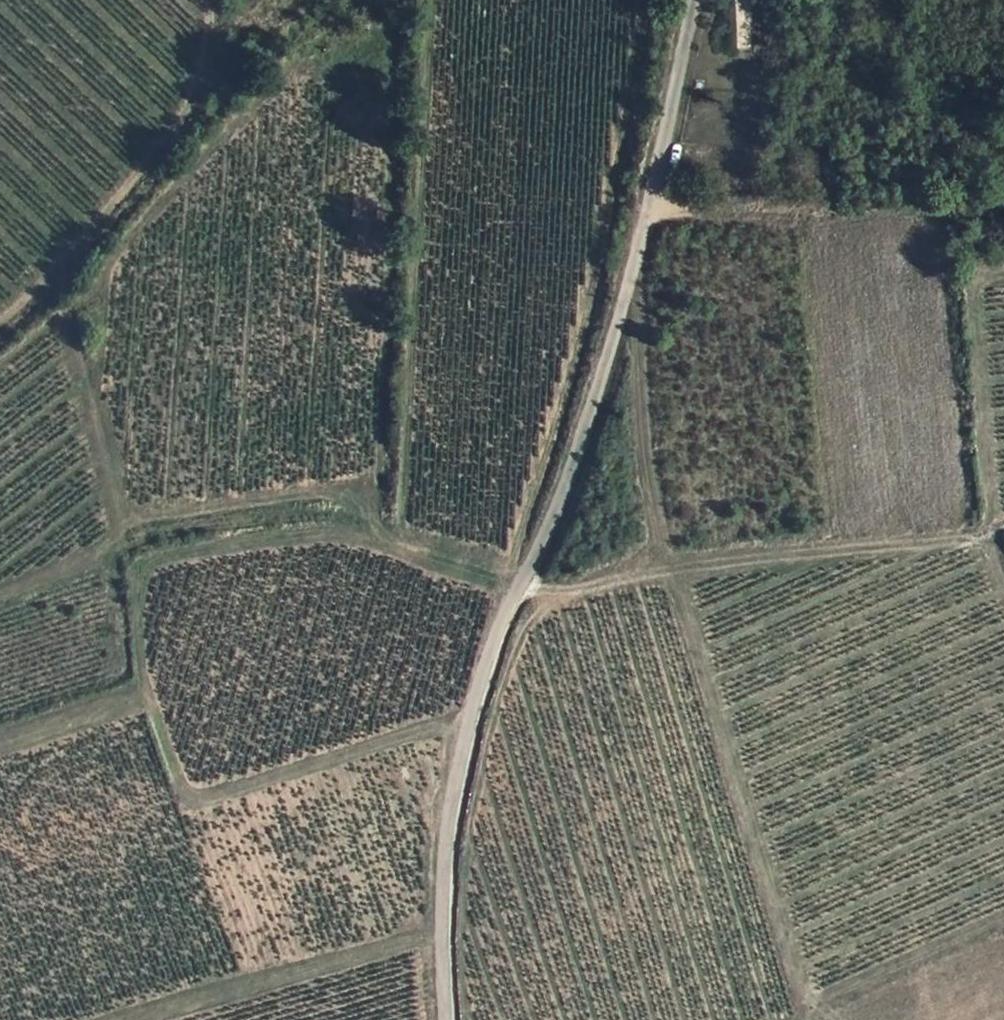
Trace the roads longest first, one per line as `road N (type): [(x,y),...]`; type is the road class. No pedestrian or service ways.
road 1 (unclassified): [(447,1019),(446,853),(479,684),(589,418),(652,203),(695,0)]
road 2 (track): [(0,326),(196,98),(209,55),(211,0)]

